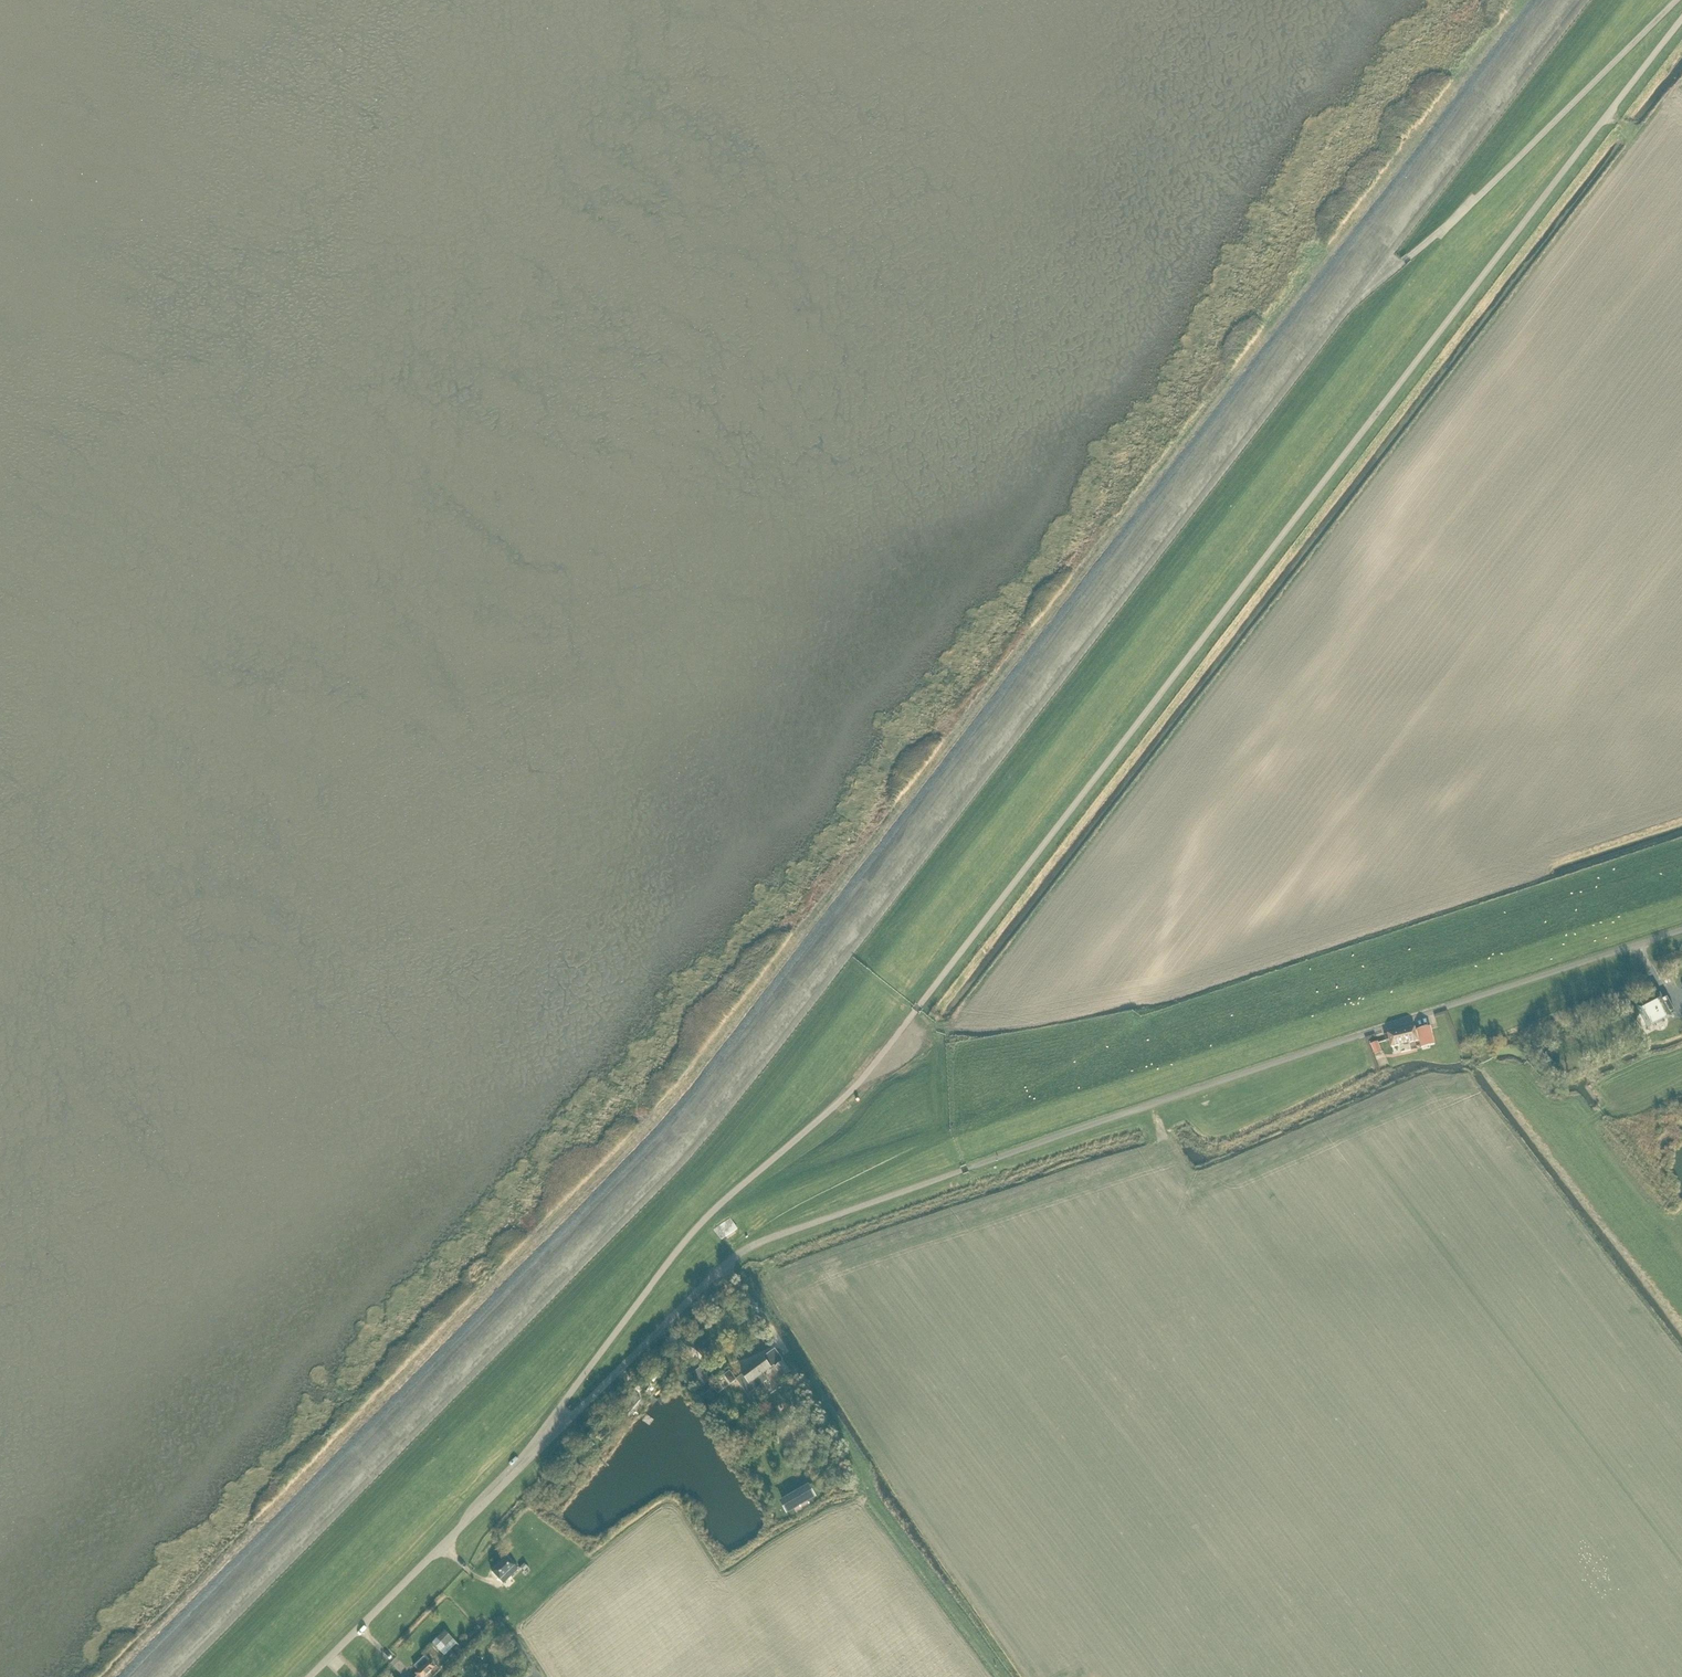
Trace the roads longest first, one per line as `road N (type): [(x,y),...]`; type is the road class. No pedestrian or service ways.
road 1 (unclassified): [(542,1436),(693,1232),(870,1070),(1681,20)]
road 2 (unclassified): [(542,1436),(727,1265),(765,1240),(1681,930)]
road 3 (unclassified): [(311,1676),(542,1436)]

